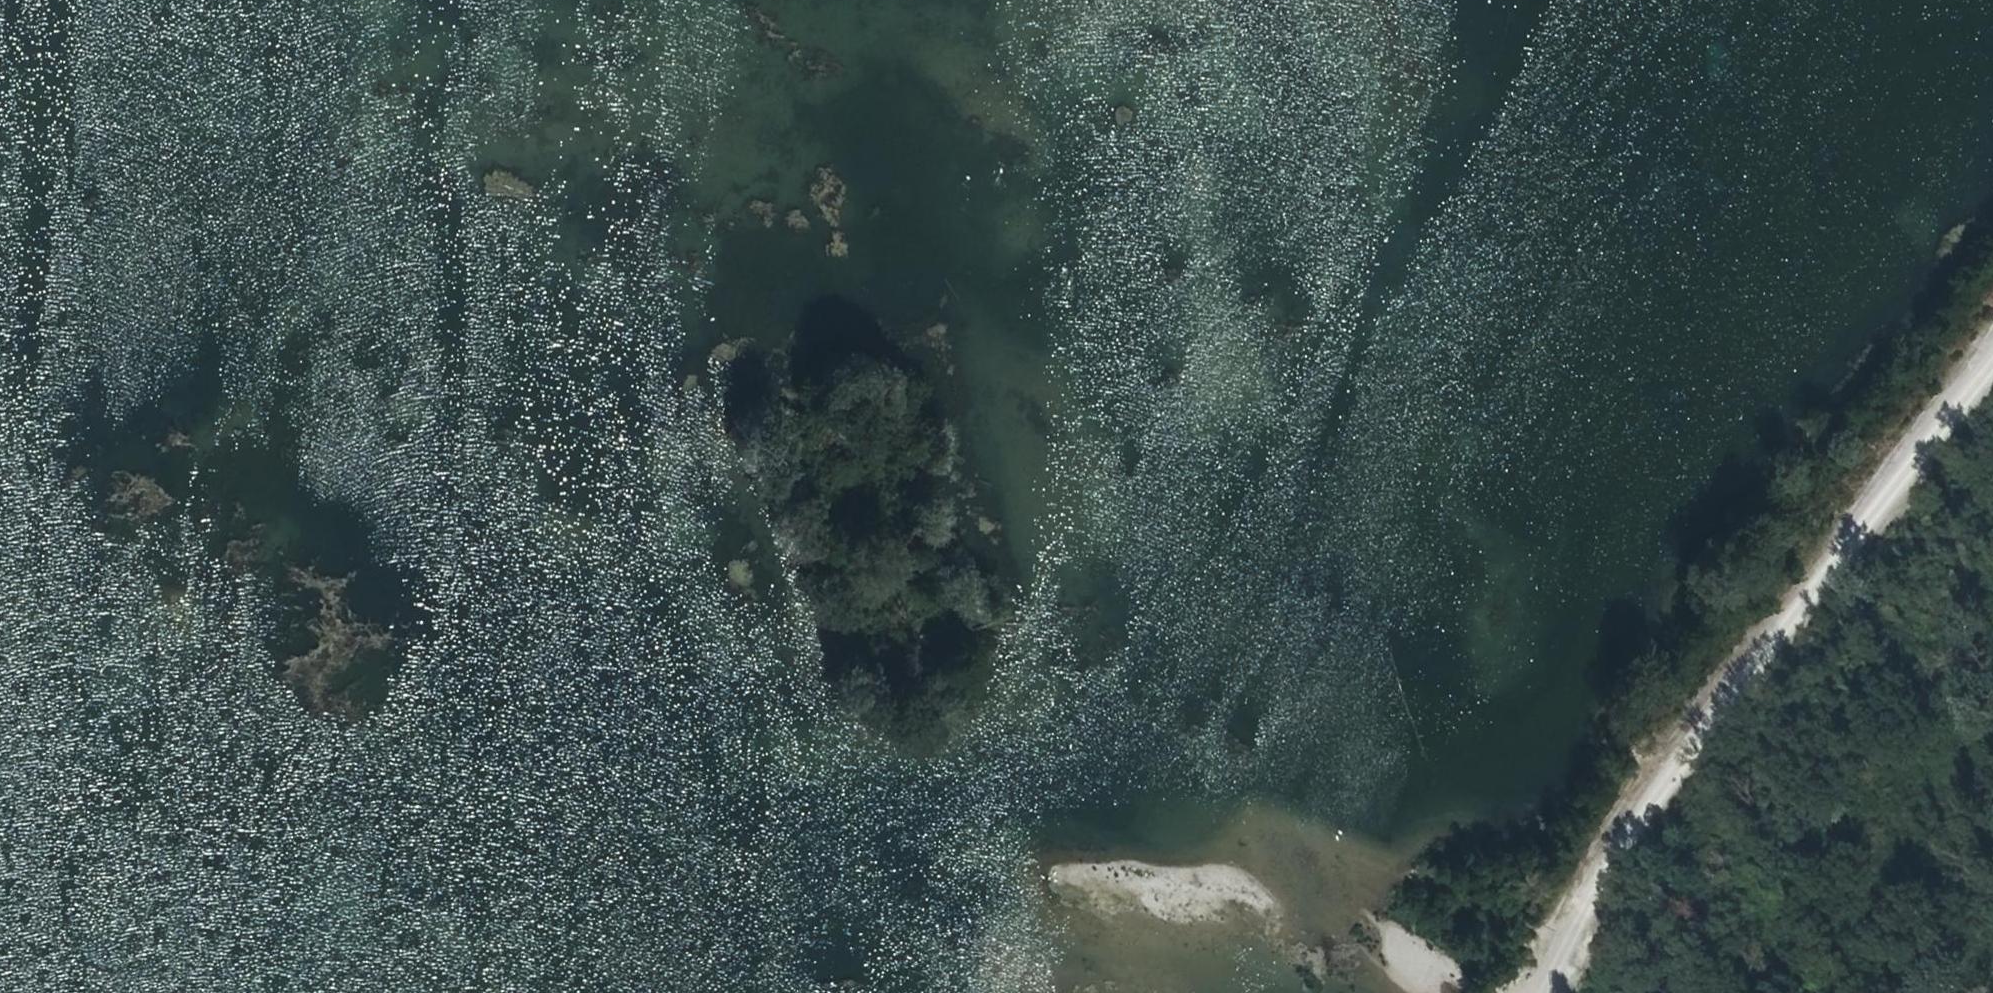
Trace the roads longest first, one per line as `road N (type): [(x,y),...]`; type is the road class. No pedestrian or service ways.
road 1 (track): [(1992,336),(1653,773),(1543,992)]

